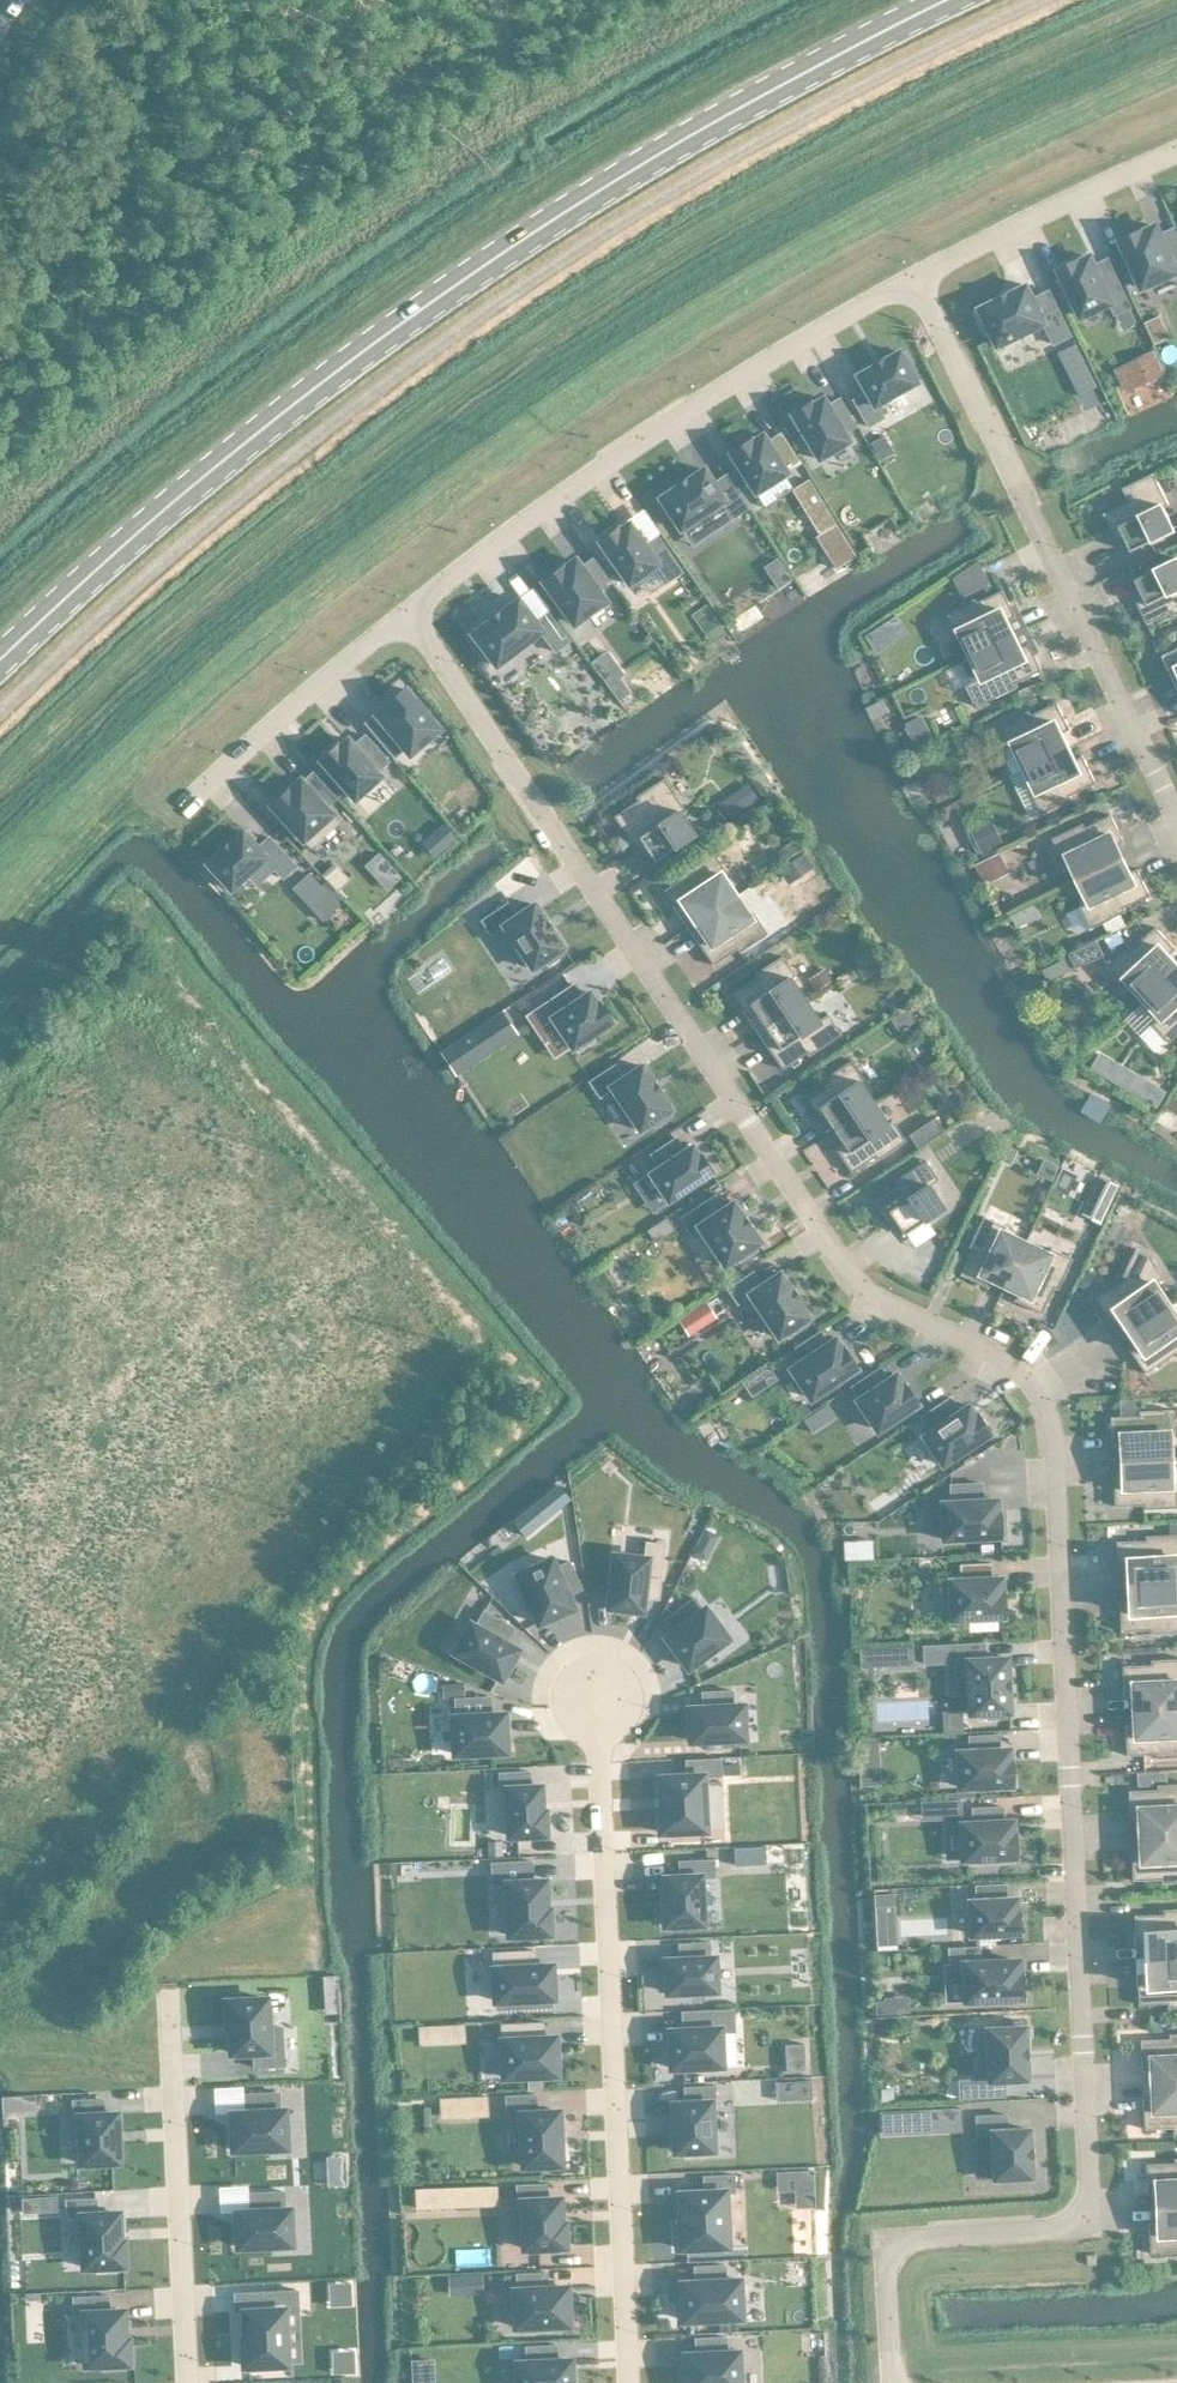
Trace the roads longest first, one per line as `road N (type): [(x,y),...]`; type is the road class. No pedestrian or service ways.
road 1 (residential): [(906,2382),(900,2254),(1104,2239),(1061,1427),(1018,1371),(896,1313),(859,1281),(414,623)]
road 2 (primary): [(0,681),(135,555),(364,365),(564,230),(806,86),(982,0)]
road 3 (residential): [(607,1701),(638,2382)]
road 4 (residential): [(919,287),(650,448),(414,623)]
road 5 (residential): [(919,287),(1176,822)]
road 6 (residential): [(179,1998),(197,2382)]
road 7 (residential): [(1176,161),(919,287)]
road 8 (residential): [(414,623),(194,806)]

